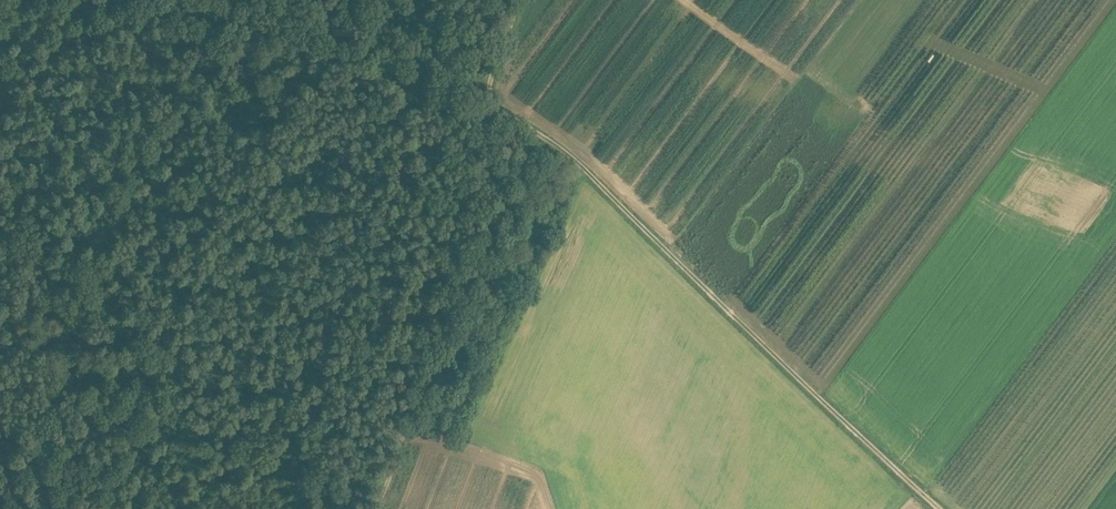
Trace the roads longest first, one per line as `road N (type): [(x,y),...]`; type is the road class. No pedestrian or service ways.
road 1 (track): [(943,508),(536,130)]
road 2 (track): [(536,130),(376,508)]
road 3 (track): [(478,112),(211,0)]
road 4 (track): [(151,0),(0,73)]

